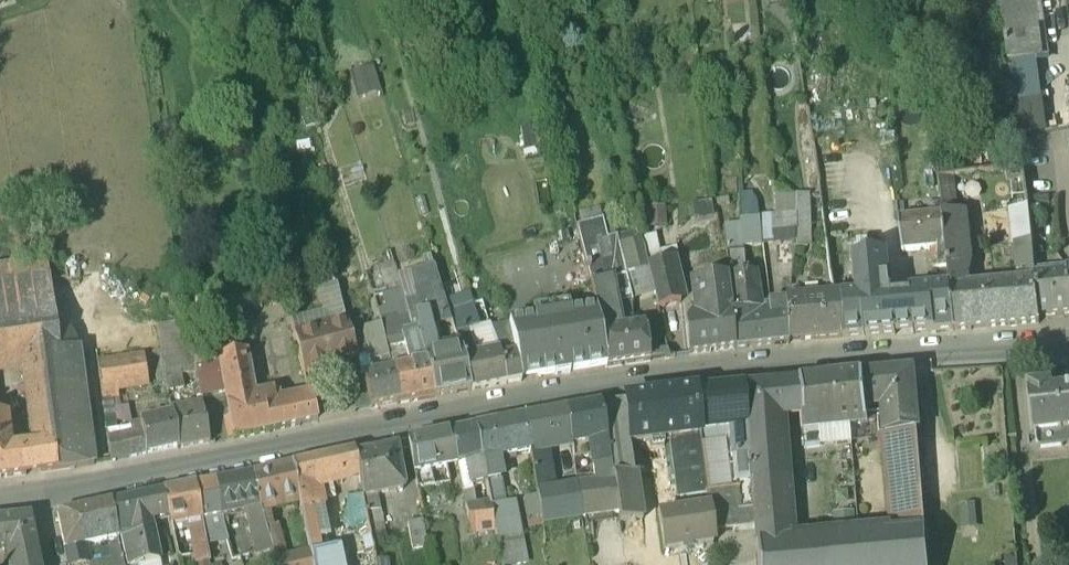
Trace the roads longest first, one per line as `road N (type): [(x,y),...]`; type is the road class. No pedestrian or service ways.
road 1 (secondary): [(41,494),(574,387),(1068,339)]

